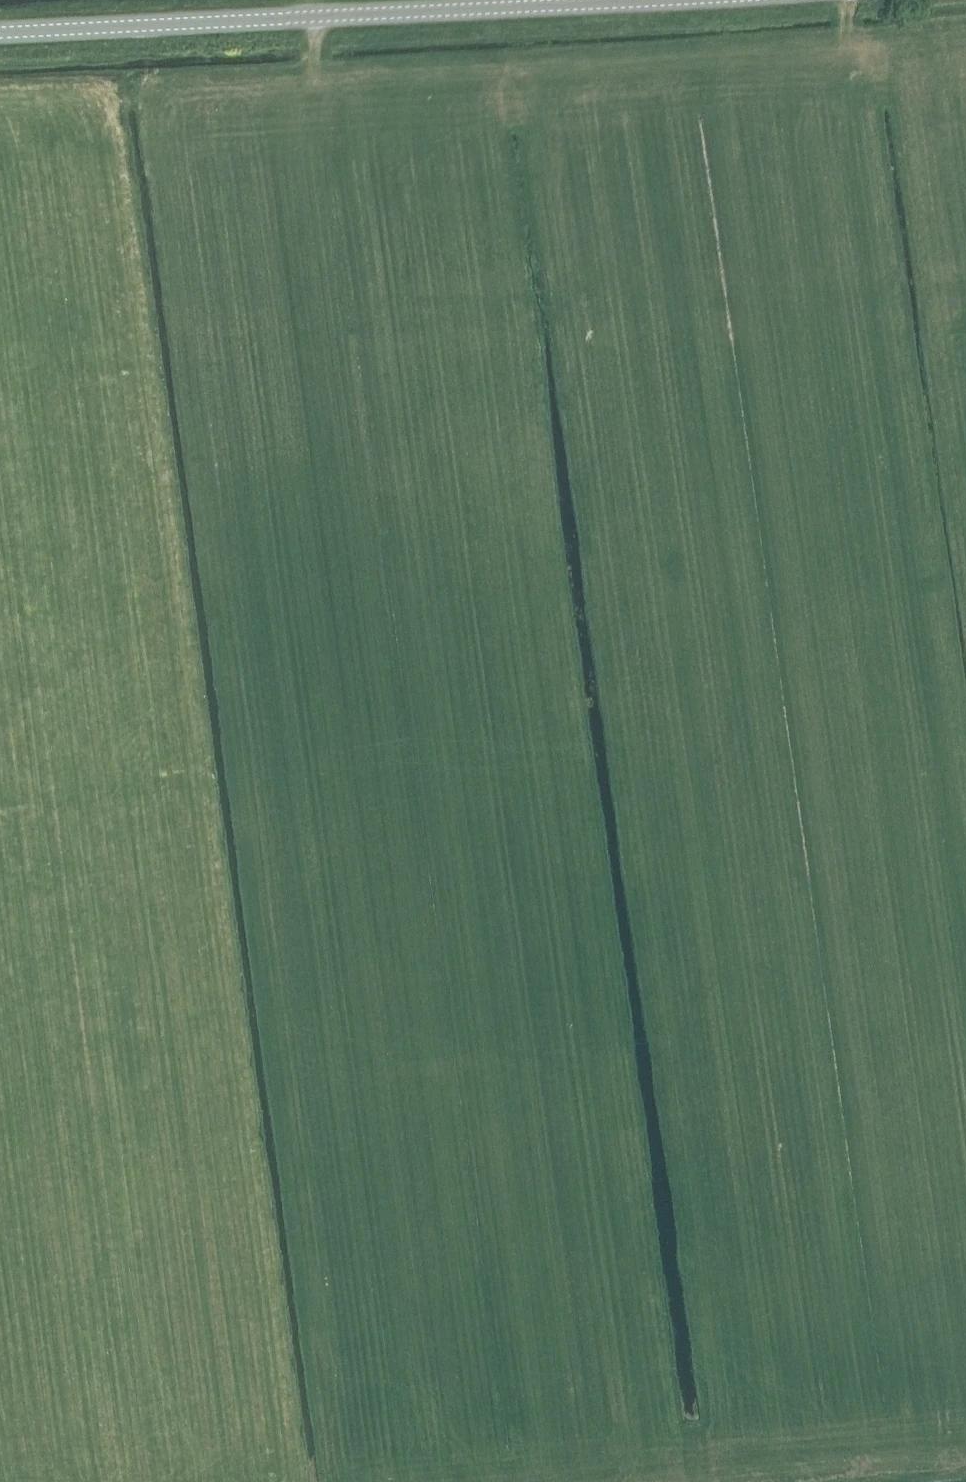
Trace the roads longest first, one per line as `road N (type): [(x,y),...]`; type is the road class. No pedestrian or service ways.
road 1 (tertiary): [(0,37),(648,0)]

